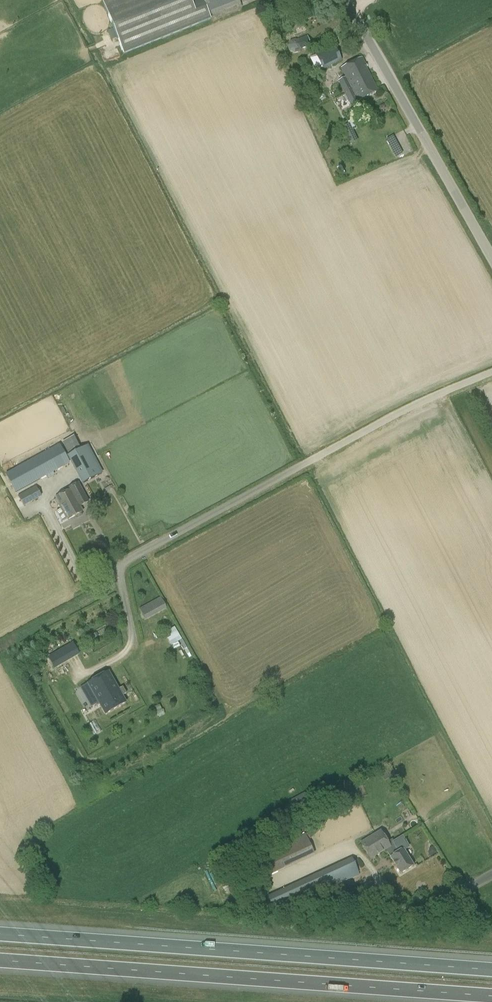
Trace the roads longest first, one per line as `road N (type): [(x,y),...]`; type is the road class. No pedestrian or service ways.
road 1 (motorway): [(491,970),(0,934)]
road 2 (motorway): [(0,961),(491,996)]
road 3 (unclassified): [(491,371),(399,412),(122,562),(123,593)]
road 4 (unclassified): [(491,259),(345,0)]
road 5 (track): [(0,648),(121,581)]

